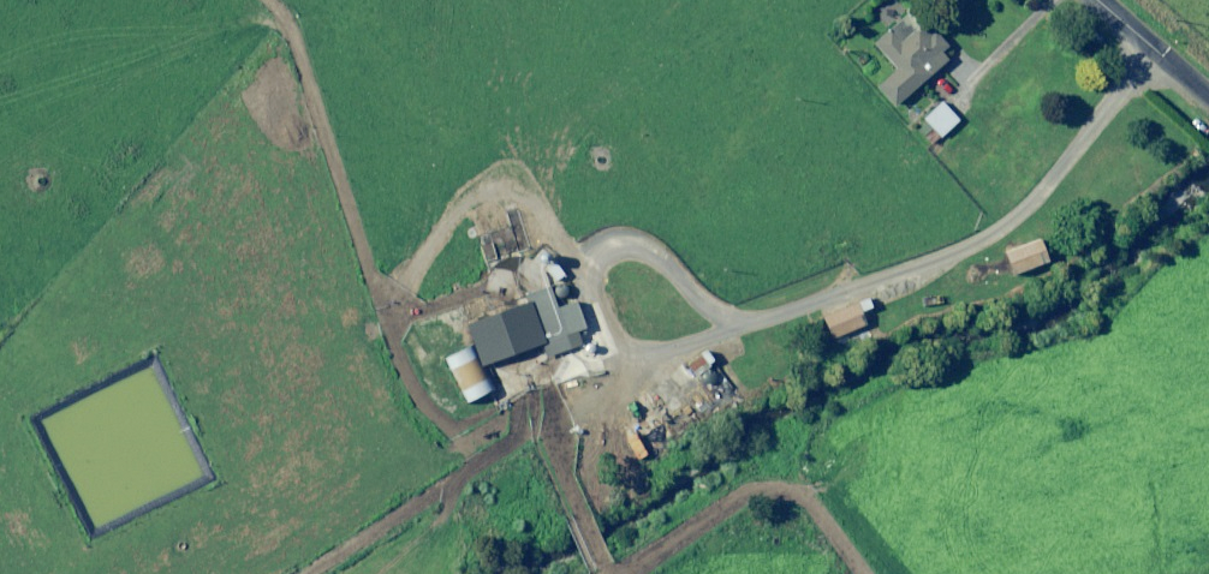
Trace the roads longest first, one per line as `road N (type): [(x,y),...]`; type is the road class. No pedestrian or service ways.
road 1 (track): [(489,445),(624,359),(948,257),(998,234),(1035,203),(1159,52)]
road 2 (track): [(268,0),(291,23),(413,396)]
road 3 (track): [(489,445),(297,573)]
road 4 (unclassified): [(1098,0),(1208,97)]

